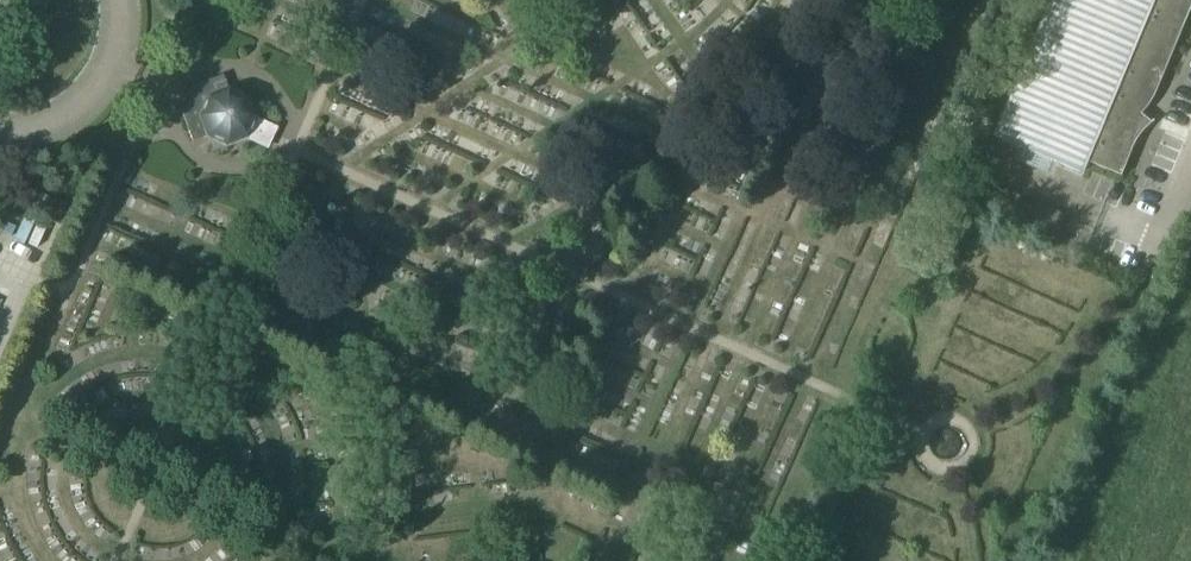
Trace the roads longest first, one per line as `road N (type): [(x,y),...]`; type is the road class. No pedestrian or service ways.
road 1 (residential): [(0,135),(49,127),(95,85),(114,35),(114,0)]

